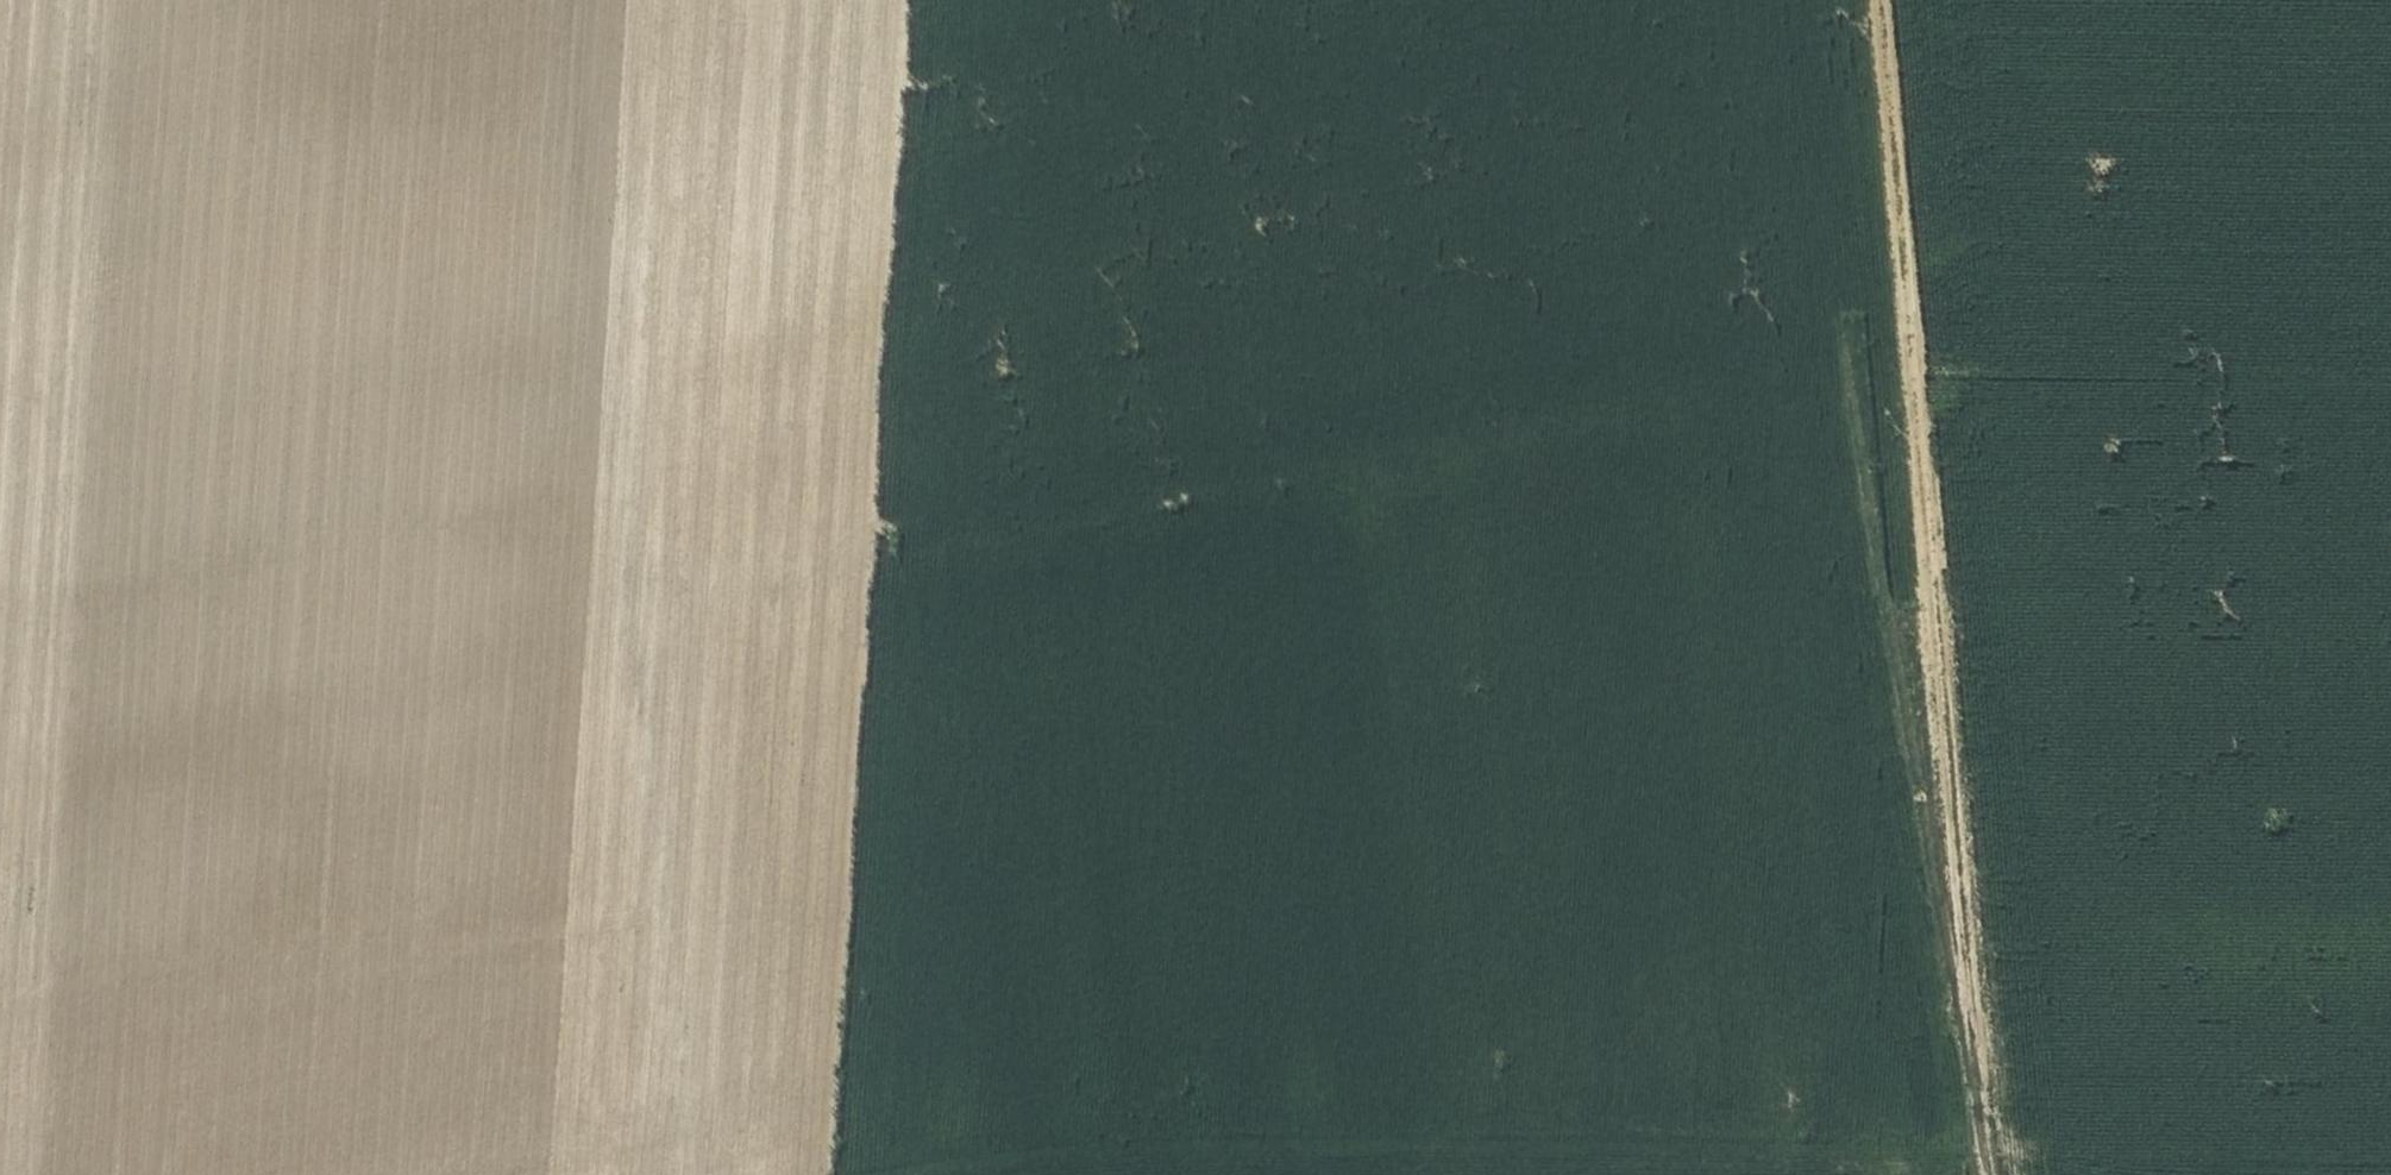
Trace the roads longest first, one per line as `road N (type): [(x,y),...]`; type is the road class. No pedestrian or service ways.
road 1 (track): [(1884,0),(1996,1174)]

